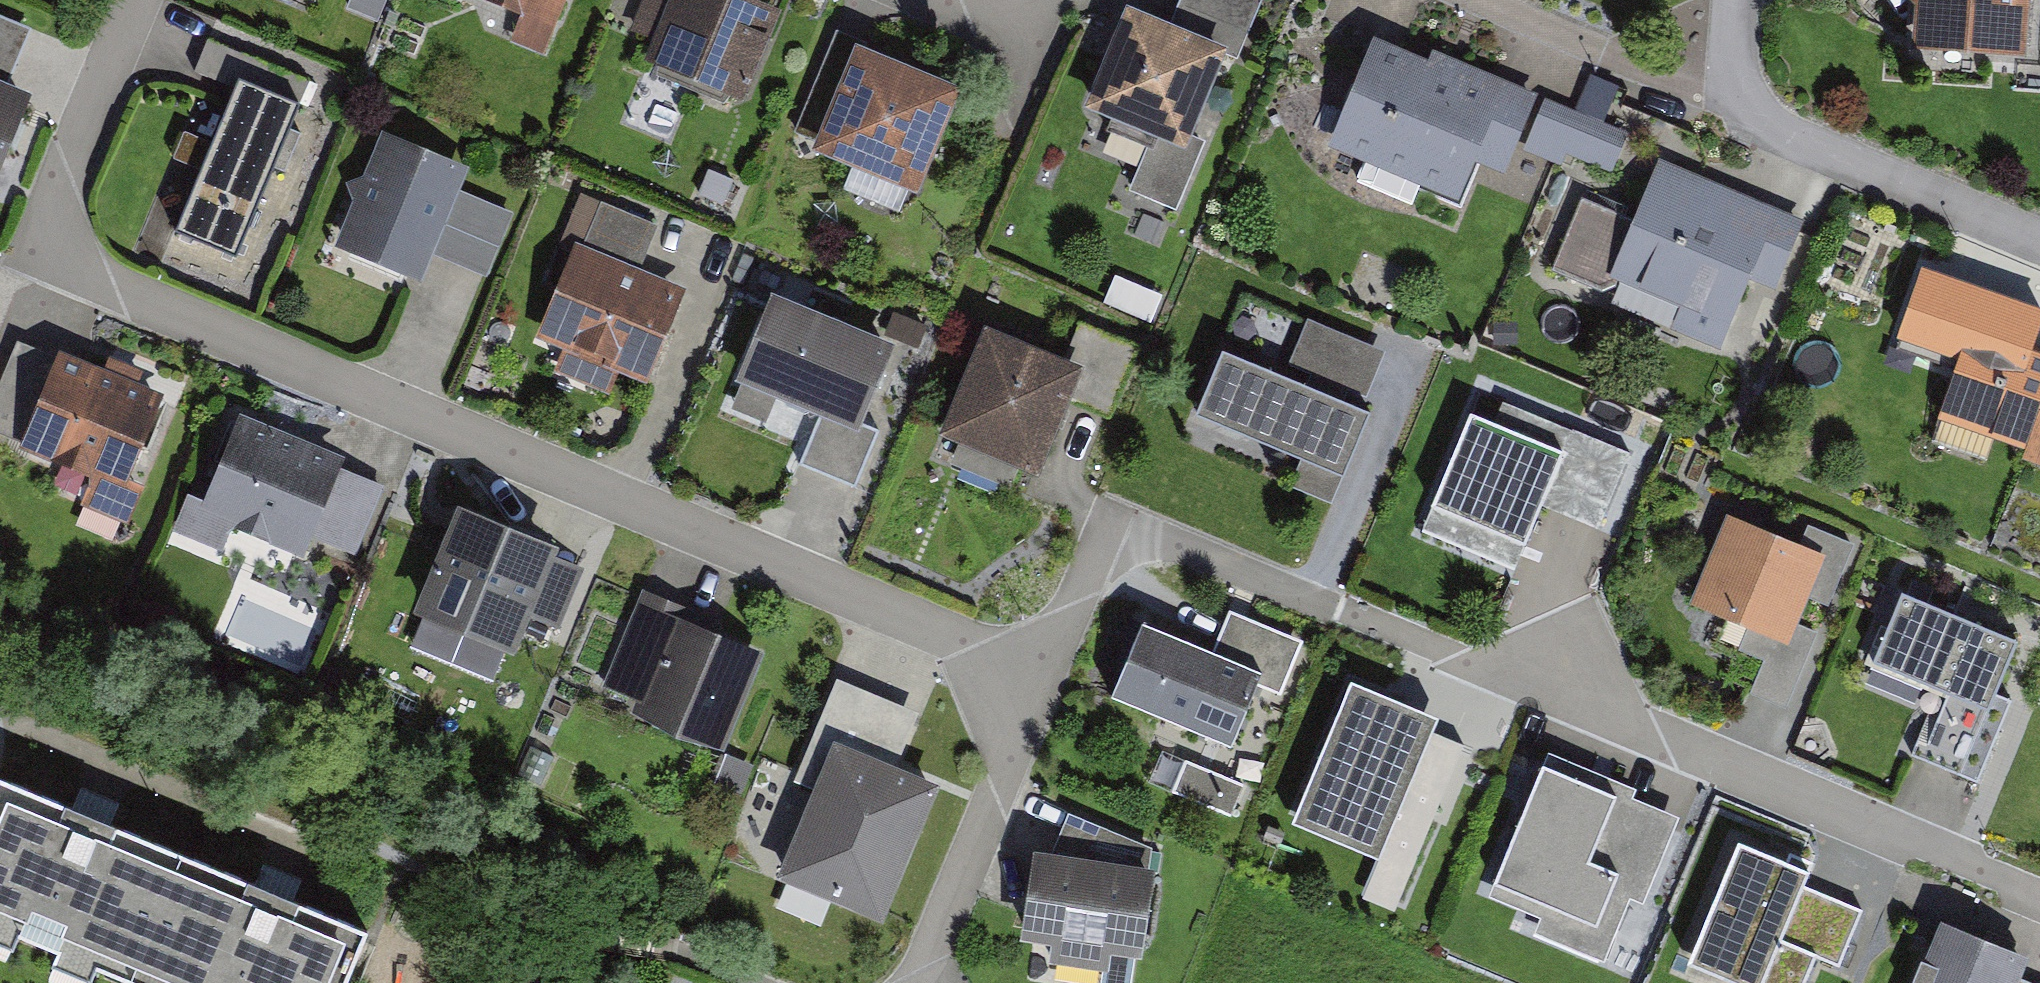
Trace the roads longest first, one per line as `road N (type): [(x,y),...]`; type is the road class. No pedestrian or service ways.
road 1 (residential): [(1046,676),(29,254),(136,0)]
road 2 (residential): [(1453,655),(2039,892)]
road 3 (residential): [(1335,608),(1110,518),(1046,676)]
road 4 (residential): [(1726,108),(2039,239)]
road 5 (residential): [(1046,676),(913,982)]
road 6 (residential): [(1480,0),(1726,108)]

